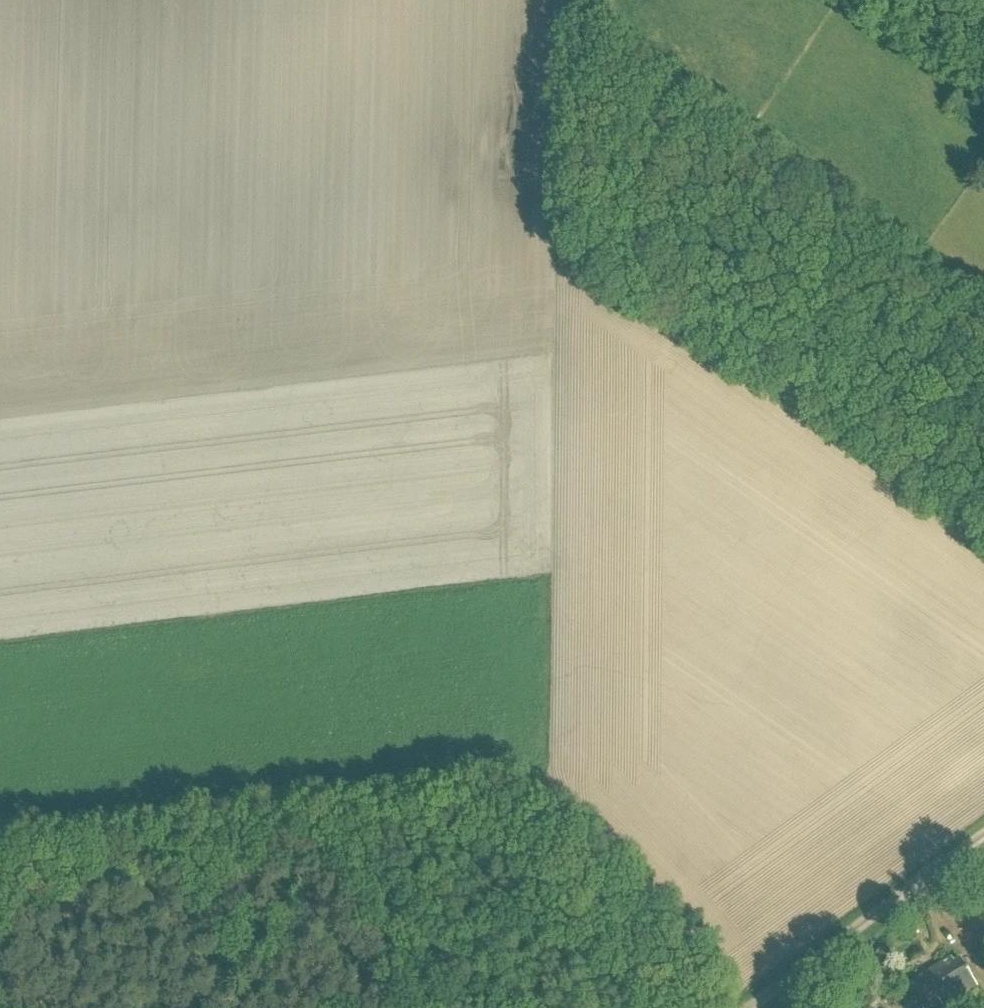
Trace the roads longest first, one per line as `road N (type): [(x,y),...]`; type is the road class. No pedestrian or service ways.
road 1 (unclassified): [(745,1007),(983,834)]

